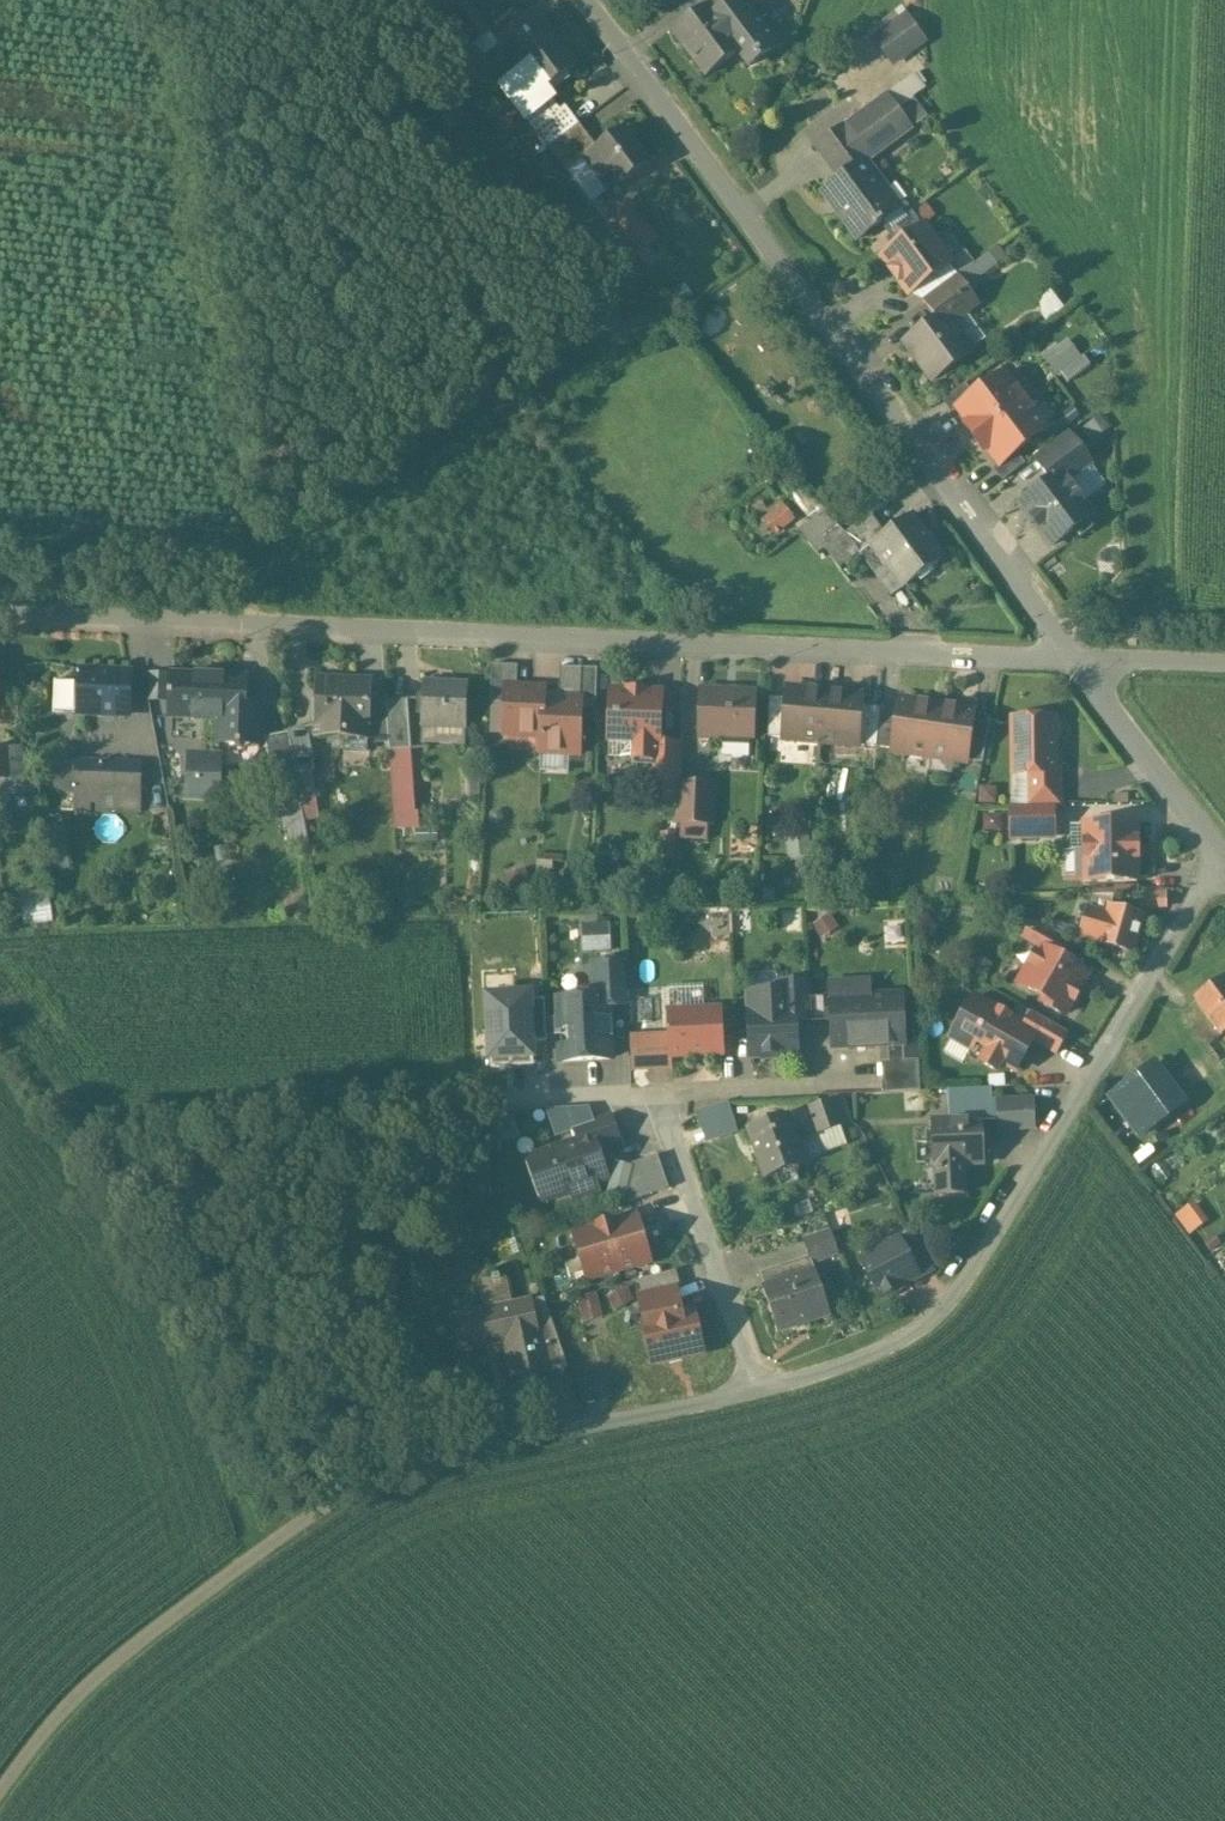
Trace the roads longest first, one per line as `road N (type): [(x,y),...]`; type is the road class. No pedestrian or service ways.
road 1 (residential): [(1224,863),(920,1324),(754,1390),(417,1458),(336,1497),(267,1544)]
road 2 (unclassified): [(0,618),(261,635),(1069,658)]
road 3 (unclassified): [(588,0),(1069,658)]
road 4 (unclassified): [(267,1544),(102,1667),(0,1790)]
road 5 (unclassified): [(1069,658),(1224,863)]
road 6 (unclassified): [(1069,658),(1224,664)]

